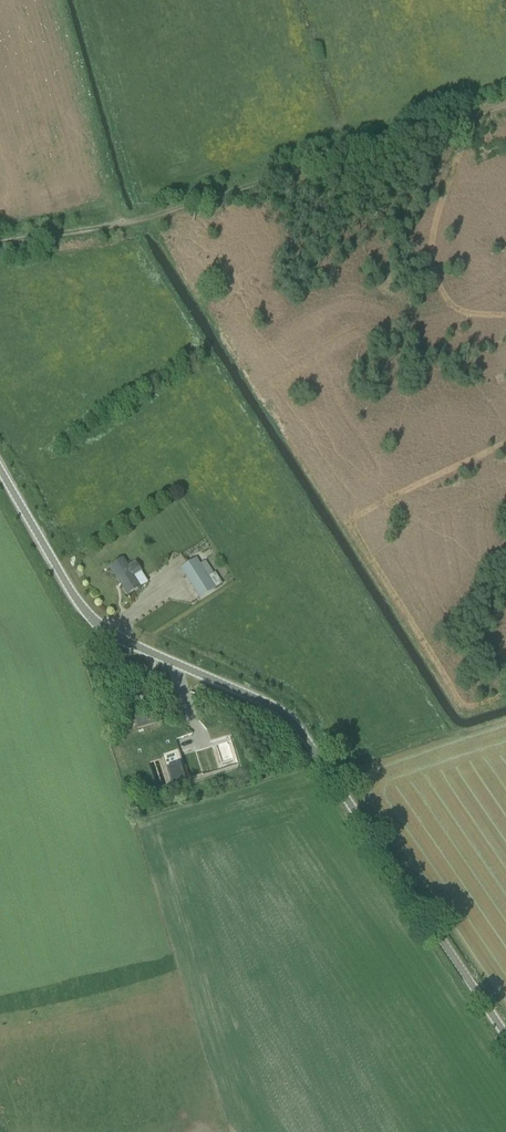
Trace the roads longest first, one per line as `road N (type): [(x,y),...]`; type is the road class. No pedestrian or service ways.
road 1 (unclassified): [(505,1036),(294,731),(277,714),(92,632),(0,476)]
road 2 (track): [(0,245),(128,224),(505,103)]

